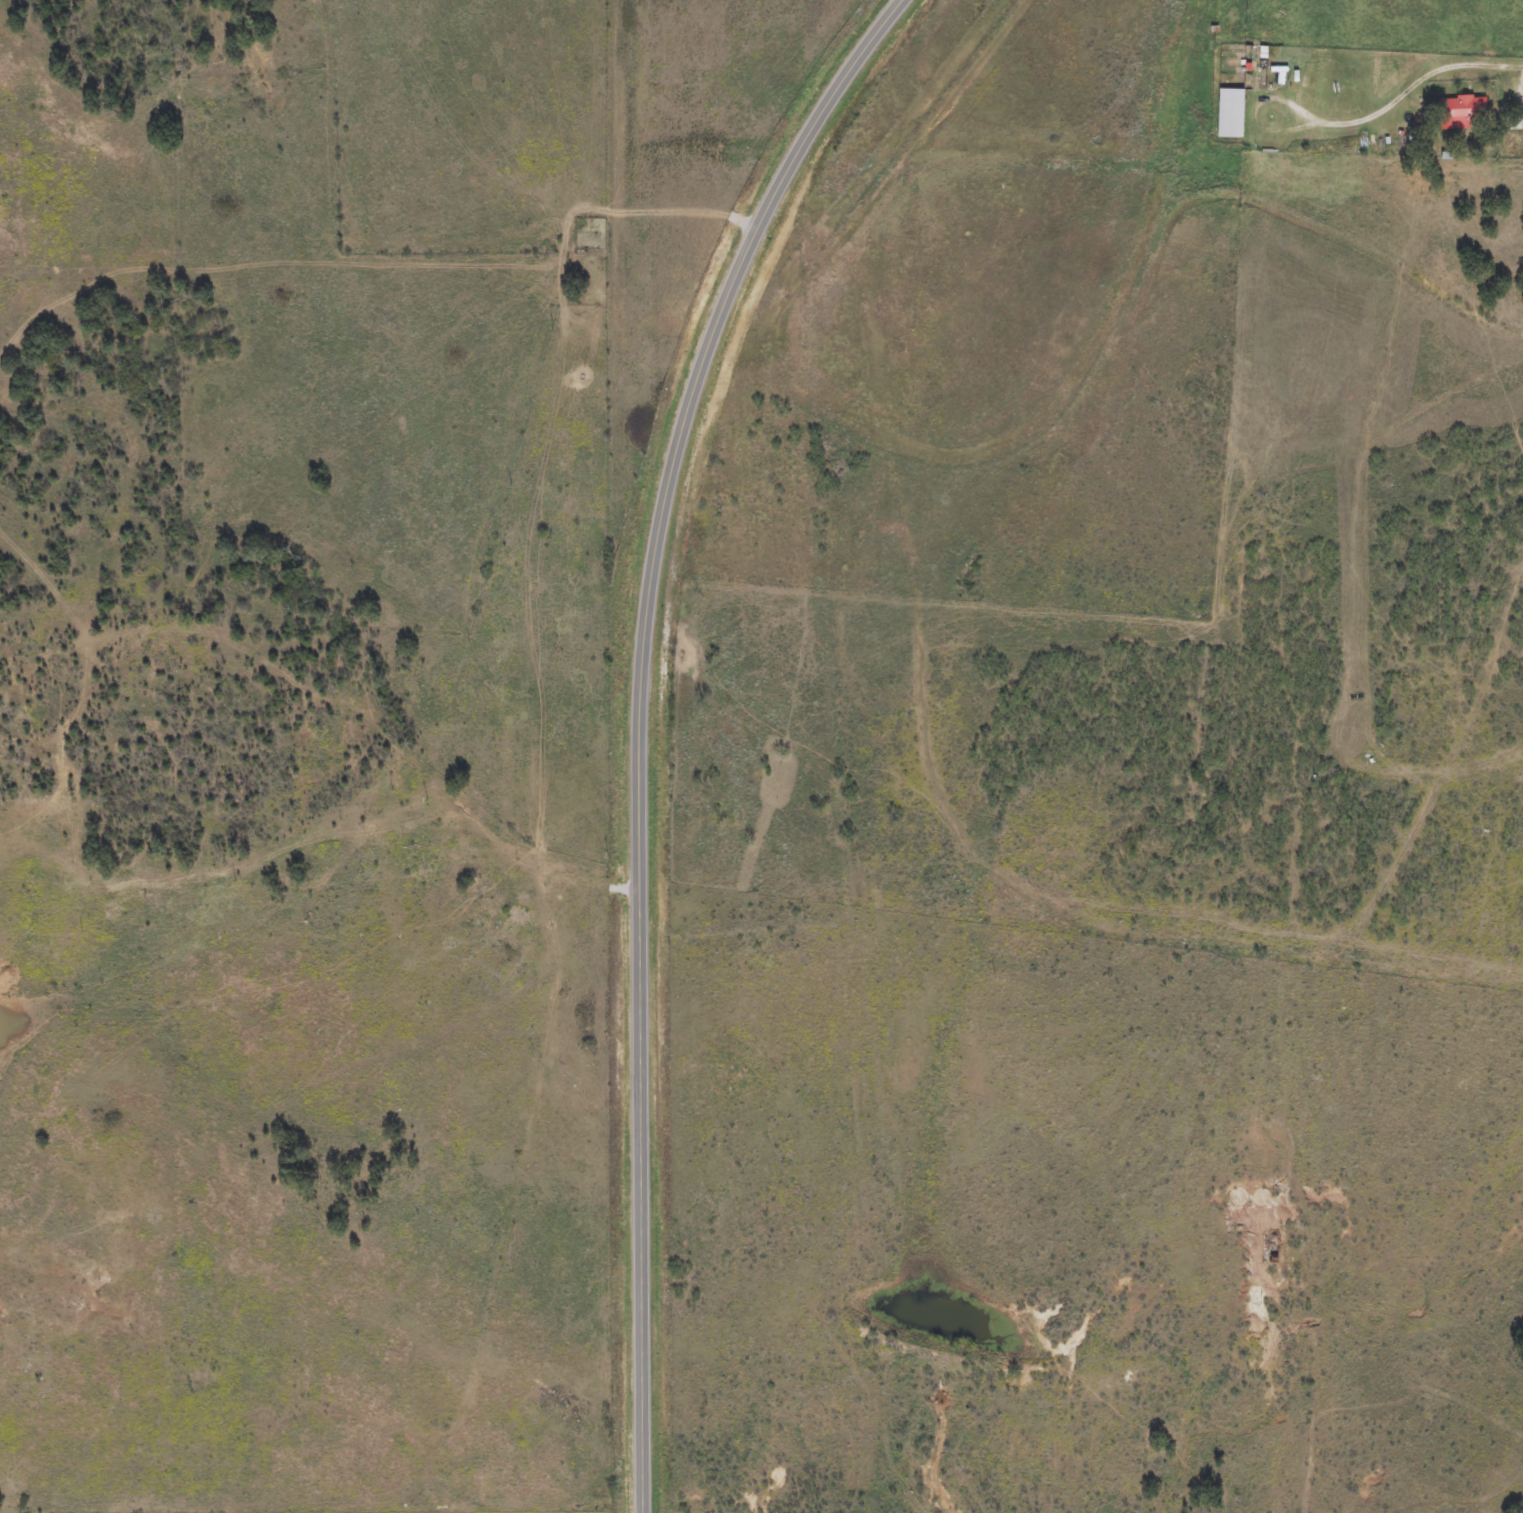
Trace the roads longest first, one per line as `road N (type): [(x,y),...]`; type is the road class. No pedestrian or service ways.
road 1 (secondary): [(904,0),(810,132),(738,271),(709,346),(659,535),(639,765),(642,1512)]
road 2 (residential): [(1357,0),(1354,28),(1381,87),(1429,125),(1522,85)]

